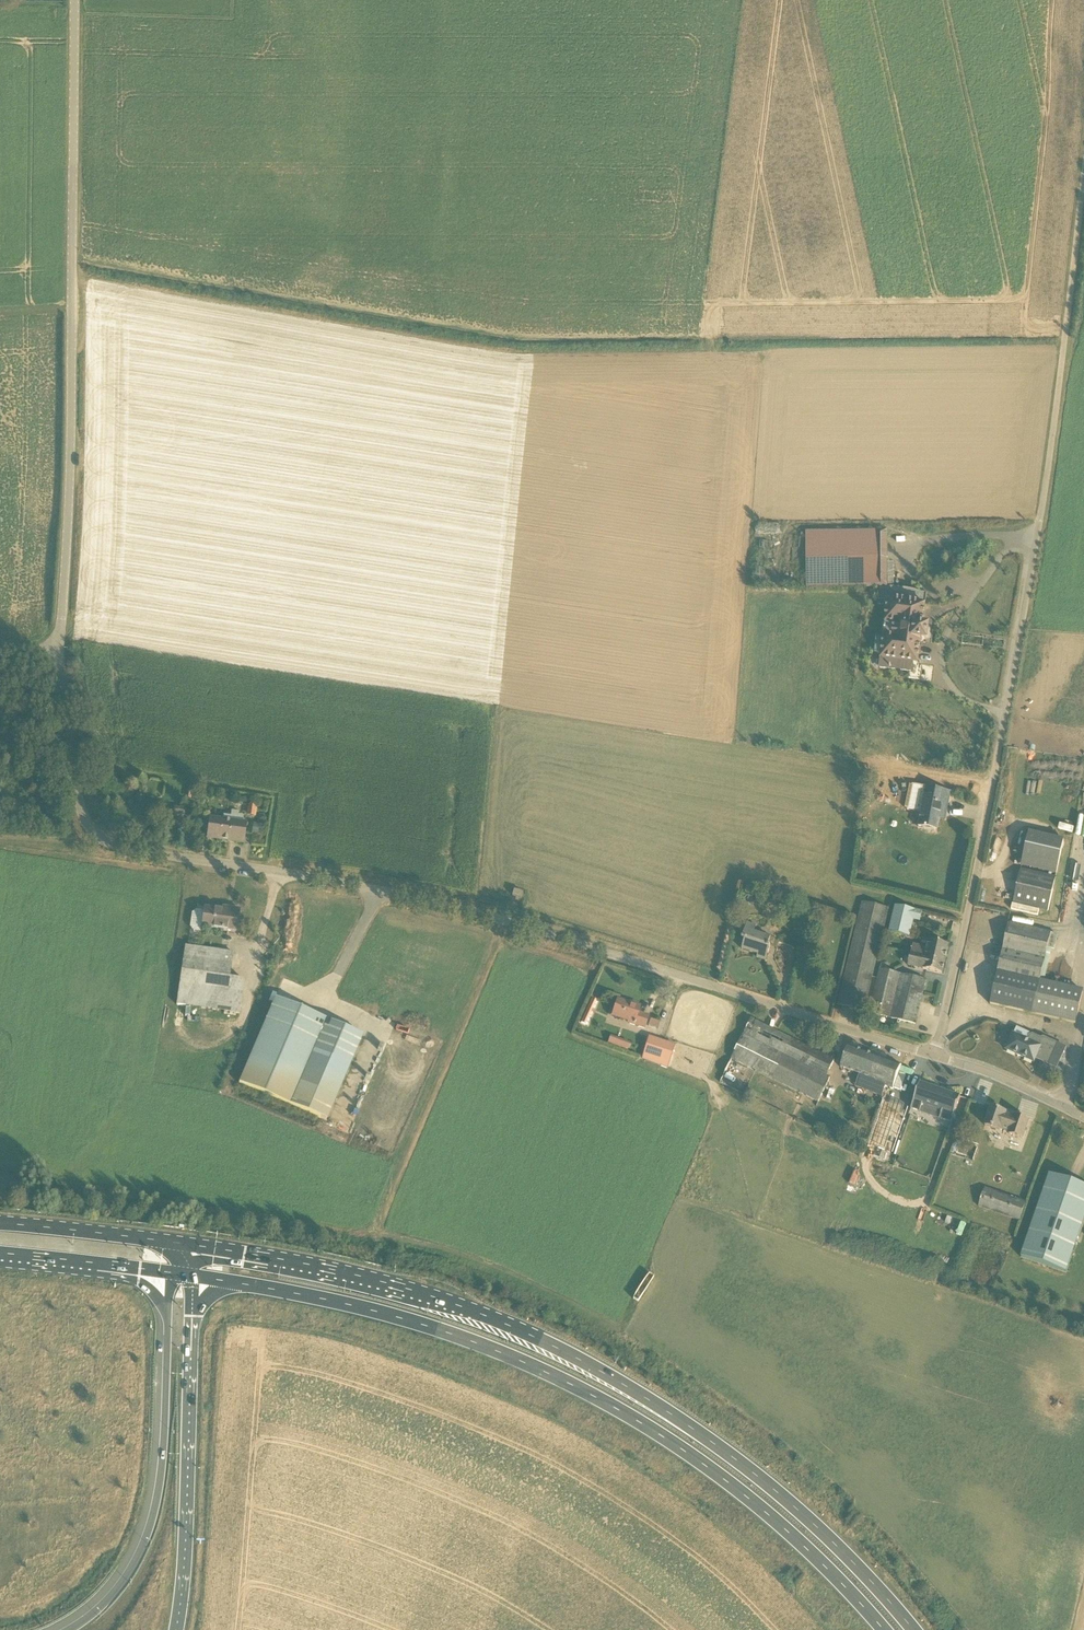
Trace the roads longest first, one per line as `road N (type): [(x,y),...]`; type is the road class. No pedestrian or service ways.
road 1 (unclassified): [(936,1056),(420,897),(148,854),(95,835),(71,762),(60,651)]
road 2 (unclassified): [(936,1056),(1040,537),(1083,194)]
road 3 (trunk): [(913,1629),(778,1493),(577,1359),(406,1289),(186,1245)]
road 4 (trunk): [(194,1276),(400,1318),(565,1382),(718,1476),(805,1548),(883,1629)]
road 5 (unclassified): [(60,651),(72,0)]
road 6 (motorway): [(172,1273),(152,1520),(124,1581),(70,1629)]
road 7 (motorway): [(176,1629),(194,1276)]
road 8 (track): [(375,1219),(503,919)]
road 9 (trunk): [(186,1245),(0,1223)]
road 10 (trunk): [(0,1254),(172,1273)]
road 11 (unclassified): [(1083,1118),(936,1056)]

